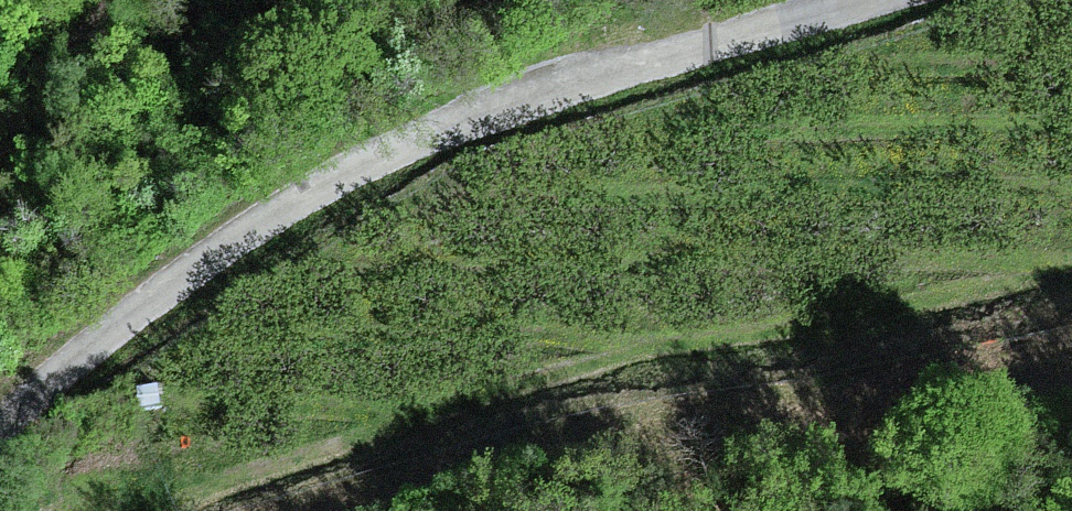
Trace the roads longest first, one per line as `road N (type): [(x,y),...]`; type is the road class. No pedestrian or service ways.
road 1 (unclassified): [(0,421),(191,269),(402,145),(556,89),(868,0)]
road 2 (track): [(196,510),(626,358),(1071,273)]

